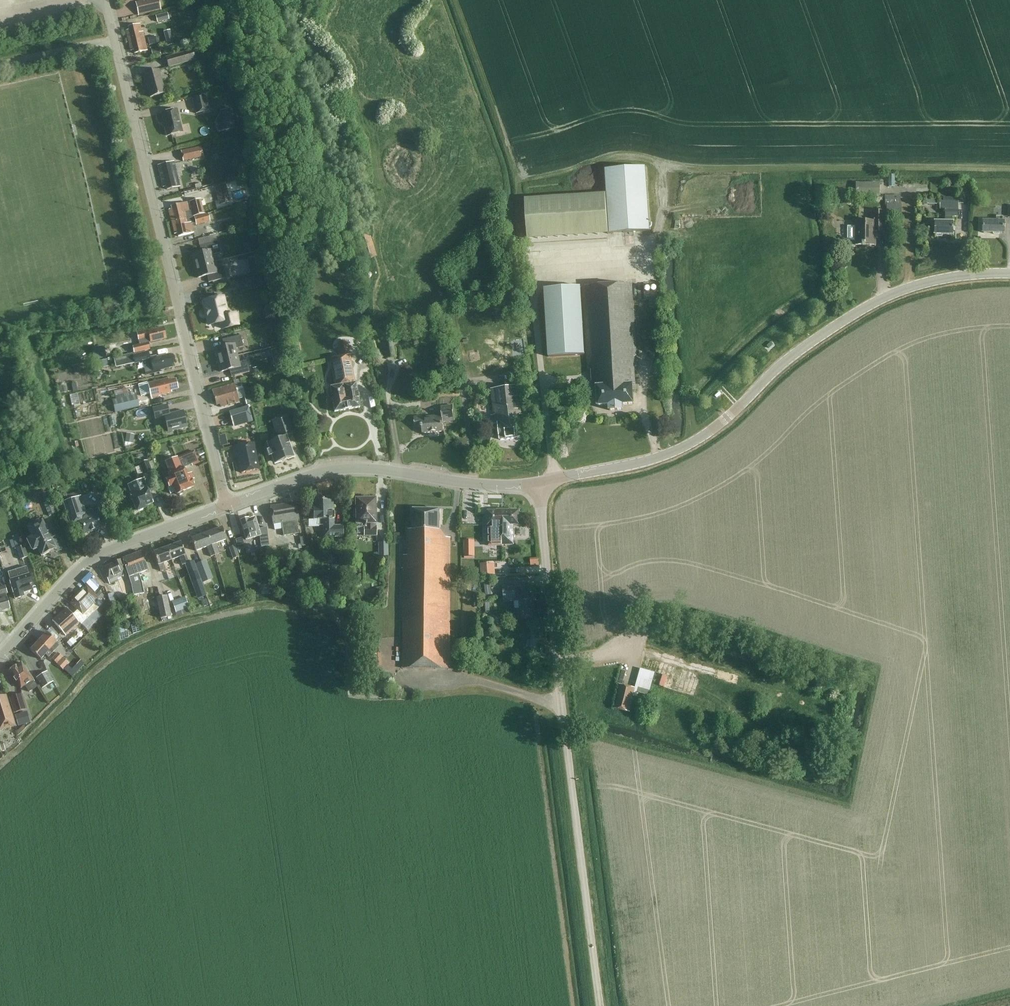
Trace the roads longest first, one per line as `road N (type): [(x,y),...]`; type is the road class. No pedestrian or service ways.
road 1 (tertiary): [(537,484),(684,448),(782,364),(883,300),(943,280),(1009,275)]
road 2 (unclassified): [(600,1005),(537,484)]
road 3 (residential): [(226,508),(113,43)]
road 4 (tertiary): [(226,508),(352,469),(537,484)]
road 5 (tertiary): [(0,661),(95,559),(226,508)]

